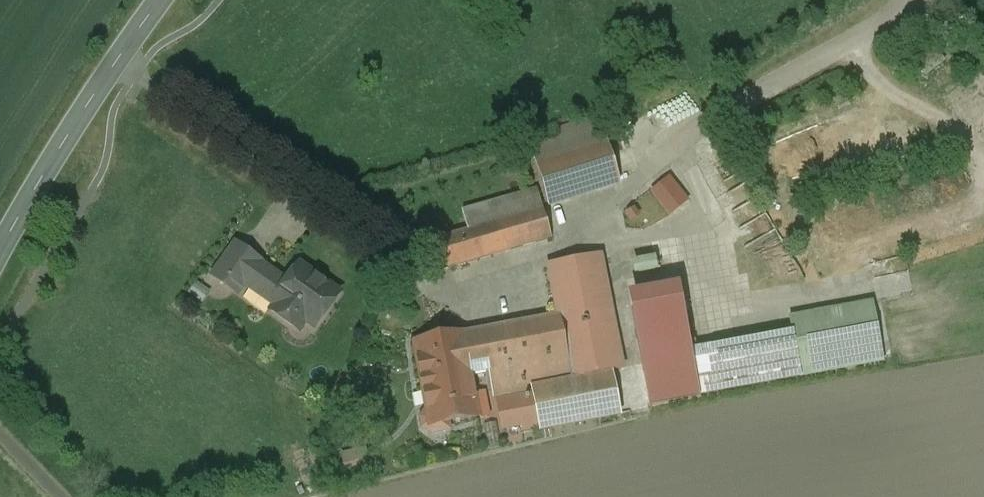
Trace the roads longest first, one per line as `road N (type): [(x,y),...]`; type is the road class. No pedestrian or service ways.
road 1 (tertiary): [(0,251),(160,0)]

